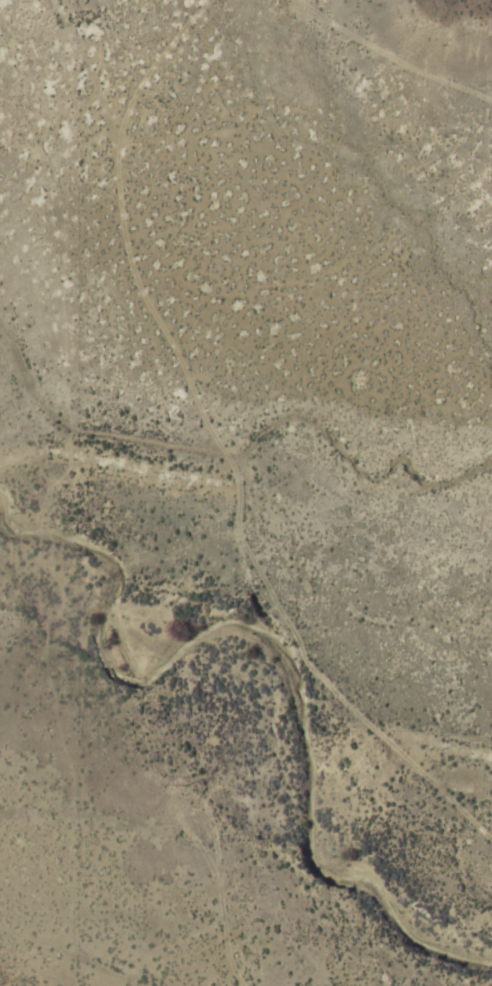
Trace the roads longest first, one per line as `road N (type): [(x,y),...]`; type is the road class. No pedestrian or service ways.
road 1 (track): [(491,101),(313,14)]
road 2 (track): [(150,985),(0,929)]

